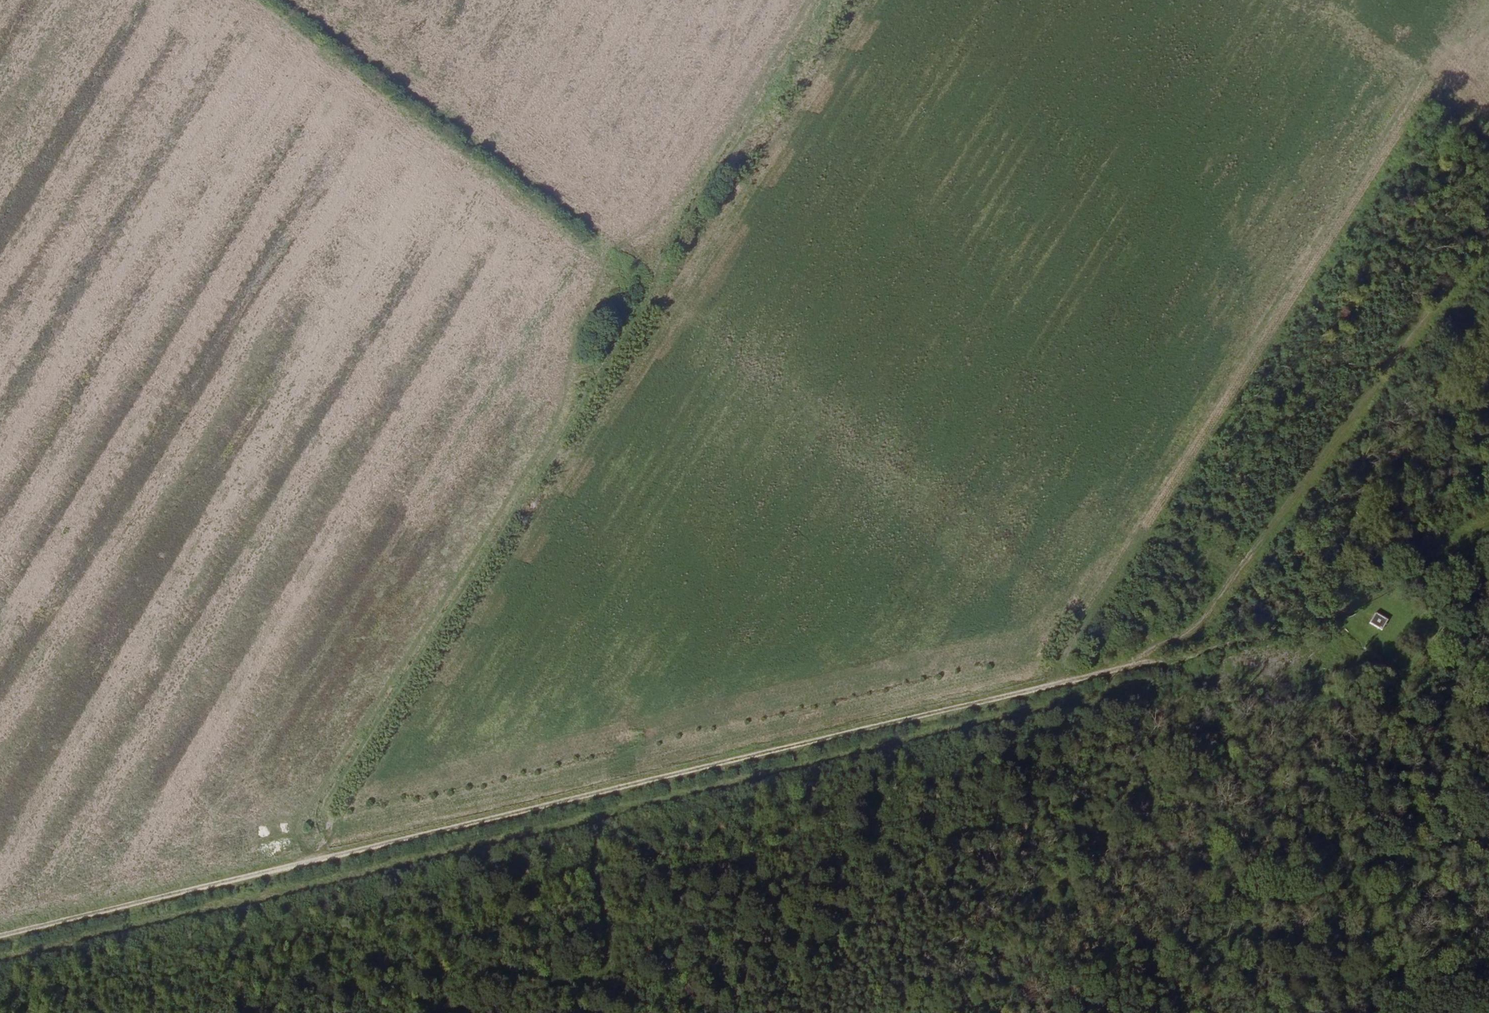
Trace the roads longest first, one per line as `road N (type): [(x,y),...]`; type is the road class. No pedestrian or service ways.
road 1 (track): [(0,936),(1149,661)]
road 2 (track): [(1488,538),(1334,619),(1149,661)]

